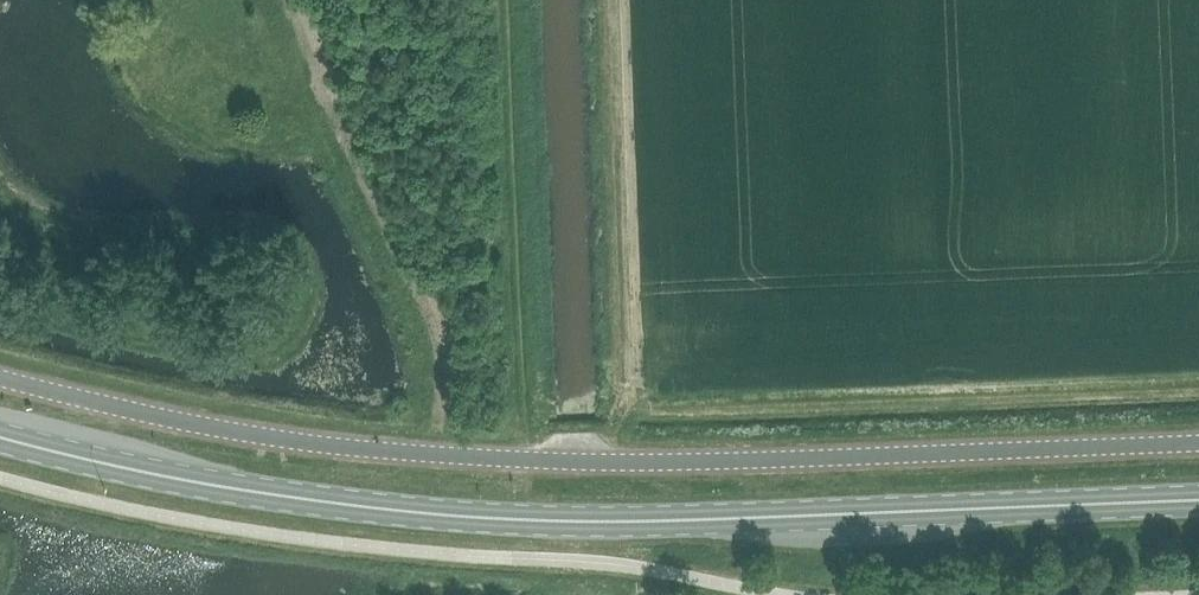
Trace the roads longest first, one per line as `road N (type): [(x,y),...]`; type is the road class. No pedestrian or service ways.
road 1 (unclassified): [(1198,443),(690,462),(498,458),(238,432),(0,378)]
road 2 (primary): [(1198,500),(517,521),(286,498),(0,438)]

